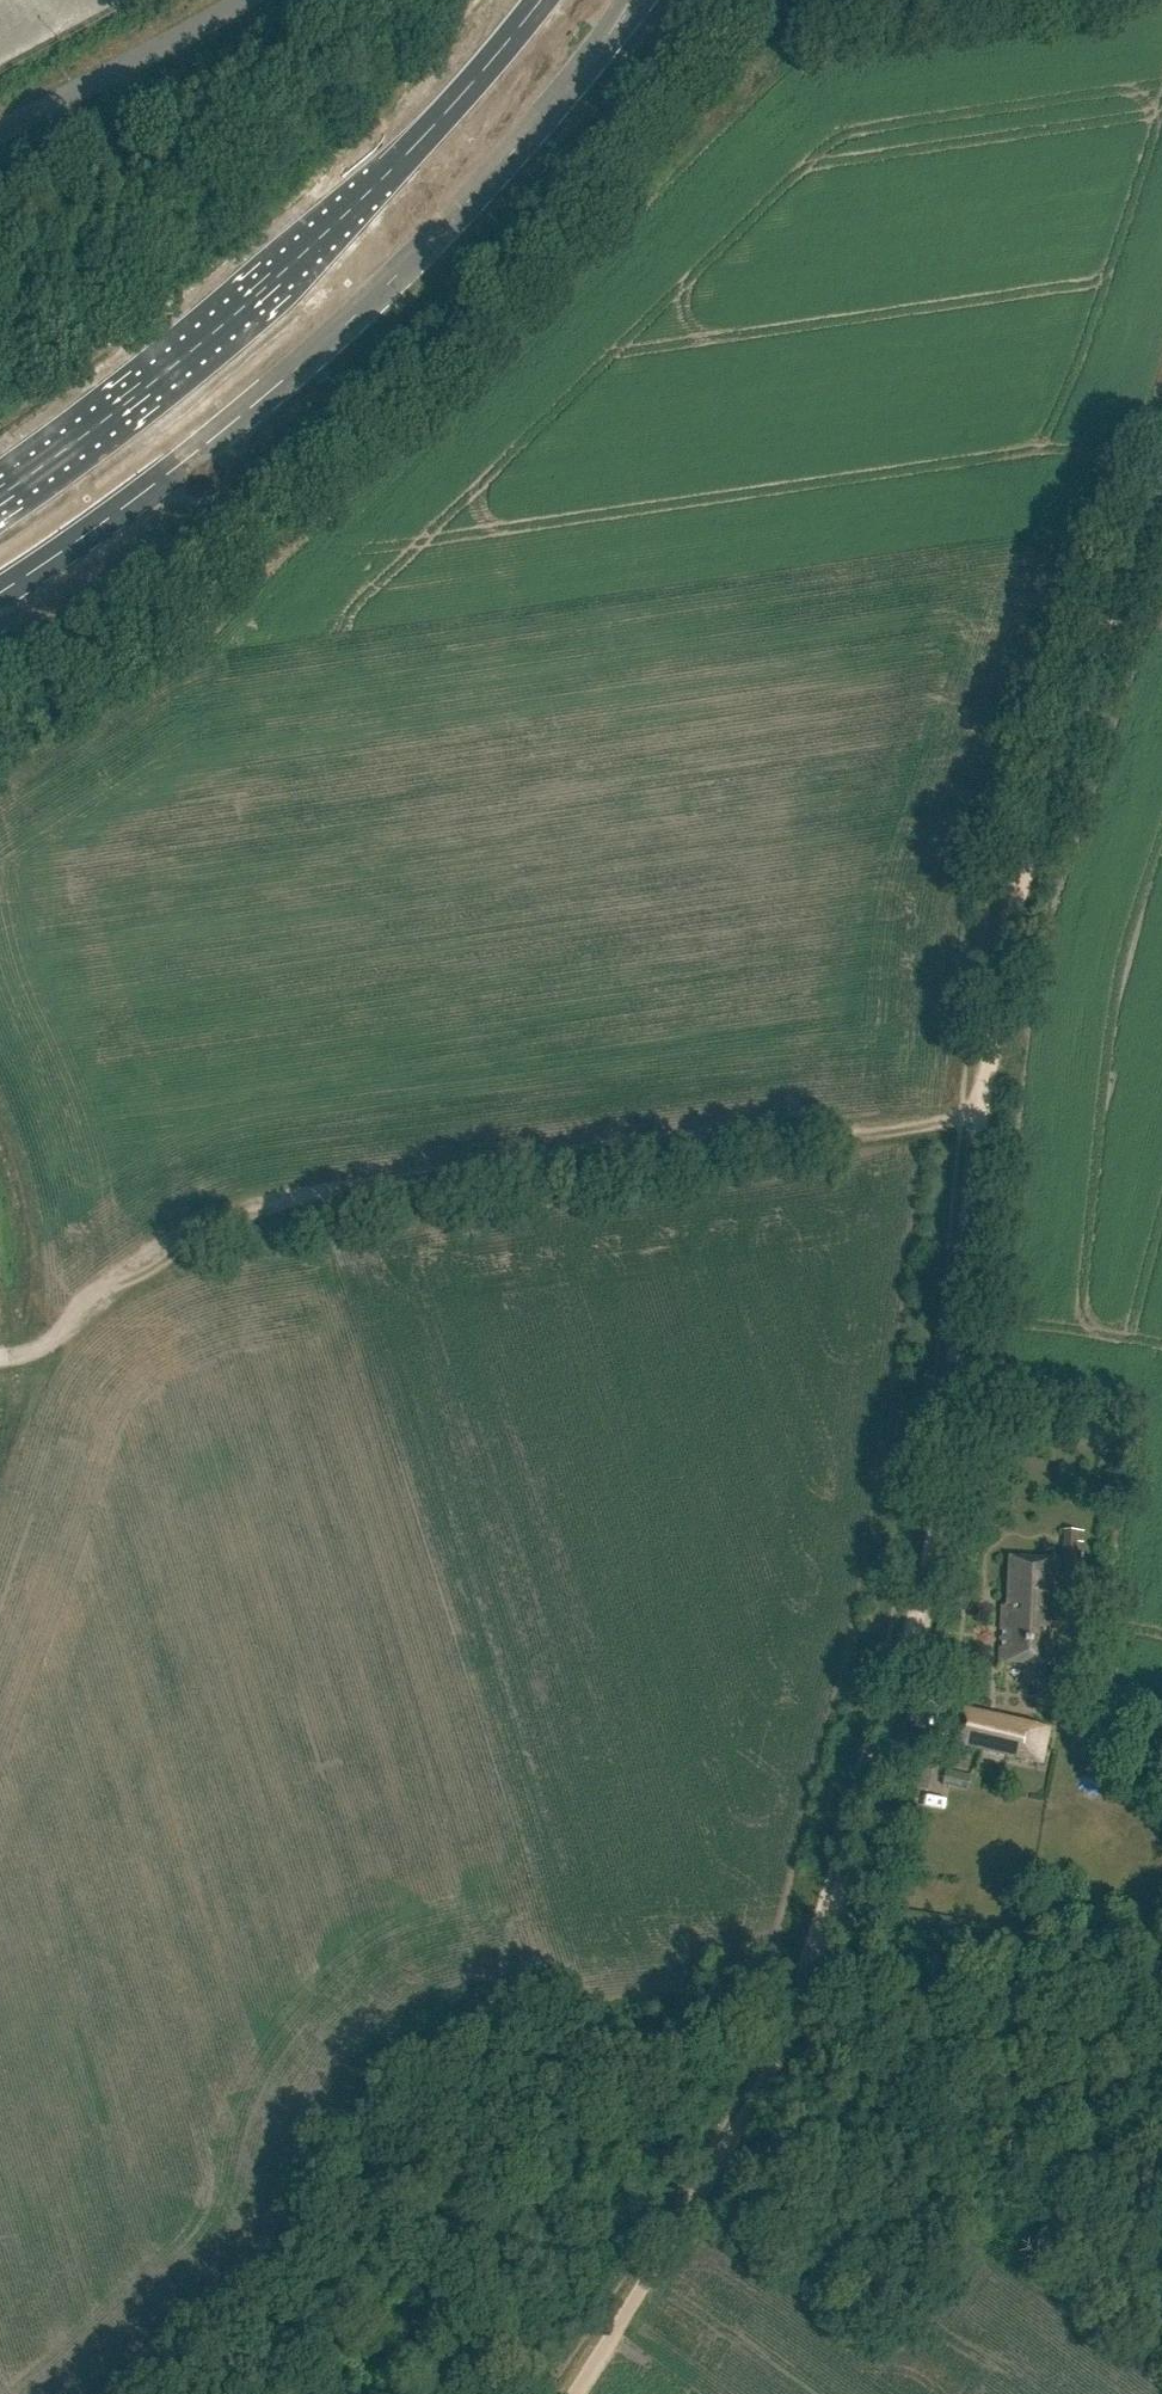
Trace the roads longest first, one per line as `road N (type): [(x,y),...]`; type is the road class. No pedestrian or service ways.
road 1 (track): [(984,1118),(918,1617),(854,1837),(784,2036),(573,2393)]
road 2 (track): [(0,1358),(35,1349),(184,1234),(247,1206),(770,1129),(984,1118)]
road 3 (primary): [(0,592),(238,423),(323,349),(442,233),(636,0)]
road 4 (primary): [(540,0),(428,133),(301,260),(143,396),(0,500)]
road 5 (track): [(1161,465),(1009,928),(984,1118)]
road 6 (unclassified): [(0,129),(243,0)]

